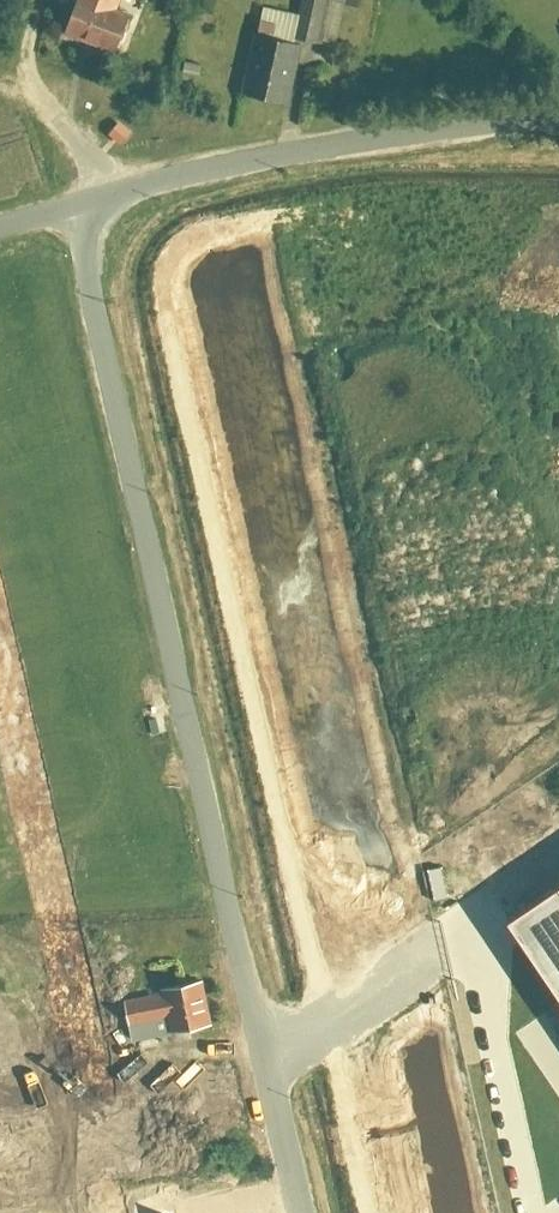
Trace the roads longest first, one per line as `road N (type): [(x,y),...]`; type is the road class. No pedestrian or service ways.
road 1 (residential): [(87,202),(90,270),(155,556),(252,917),(314,1212)]
road 2 (residential): [(87,202),(272,158),(558,115)]
road 3 (track): [(0,72),(40,80),(80,131),(87,202)]

